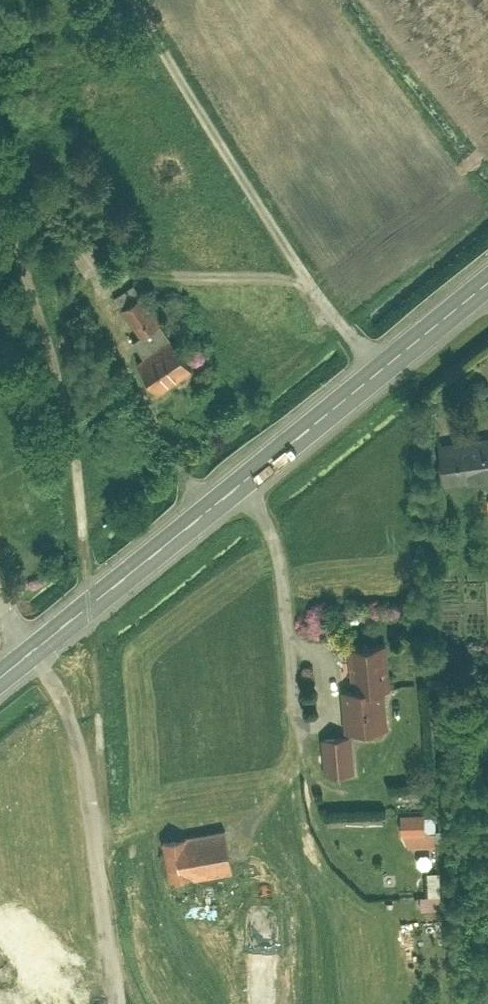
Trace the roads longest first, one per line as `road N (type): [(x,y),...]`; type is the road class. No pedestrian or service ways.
road 1 (secondary): [(487,277),(0,677)]
road 2 (track): [(305,278),(128,0)]

